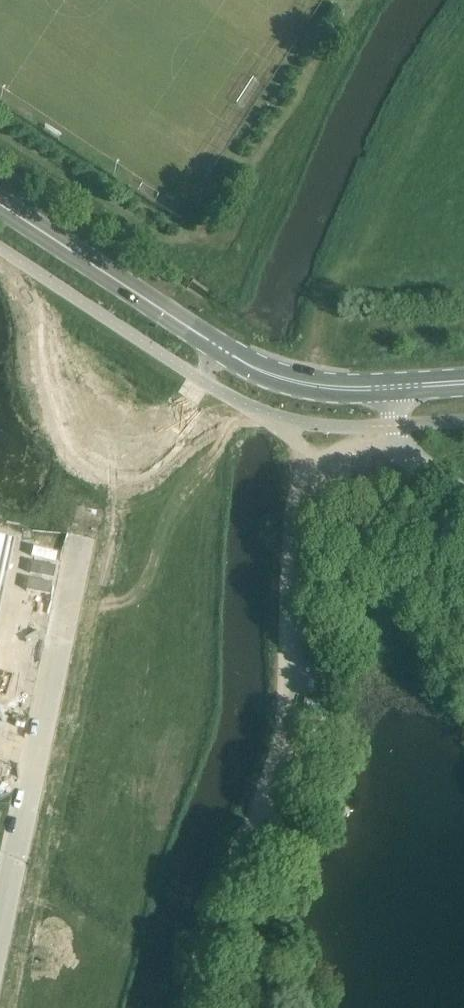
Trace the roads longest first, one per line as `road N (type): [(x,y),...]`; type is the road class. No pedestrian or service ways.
road 1 (unclassified): [(0,919),(110,406)]
road 2 (track): [(322,461),(296,505),(278,759),(224,863)]
road 3 (tertiary): [(386,387),(312,385),(179,355)]
road 4 (track): [(224,863),(190,1007)]
road 5 (tertiary): [(85,299),(71,314),(61,352),(76,388),(110,406)]
road 6 (tertiary): [(179,355),(172,318),(143,292),(103,291),(85,299)]
road 7 (tertiary): [(85,299),(47,233),(0,203)]

